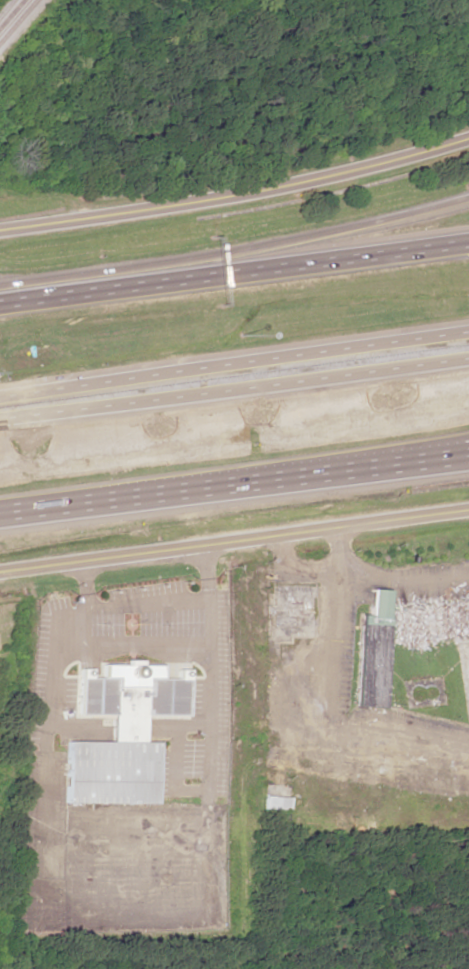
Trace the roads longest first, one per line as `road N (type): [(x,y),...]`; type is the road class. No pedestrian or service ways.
road 1 (tertiary): [(0,230),(327,179),(468,138)]
road 2 (motorway): [(468,196),(264,248),(0,287)]
road 3 (motorway): [(0,420),(468,355)]
road 4 (motorway): [(468,332),(0,396)]
road 5 (motorway): [(468,236),(0,300)]
road 6 (tertiary): [(0,573),(468,512)]
road 7 (motorway): [(0,516),(468,458)]

